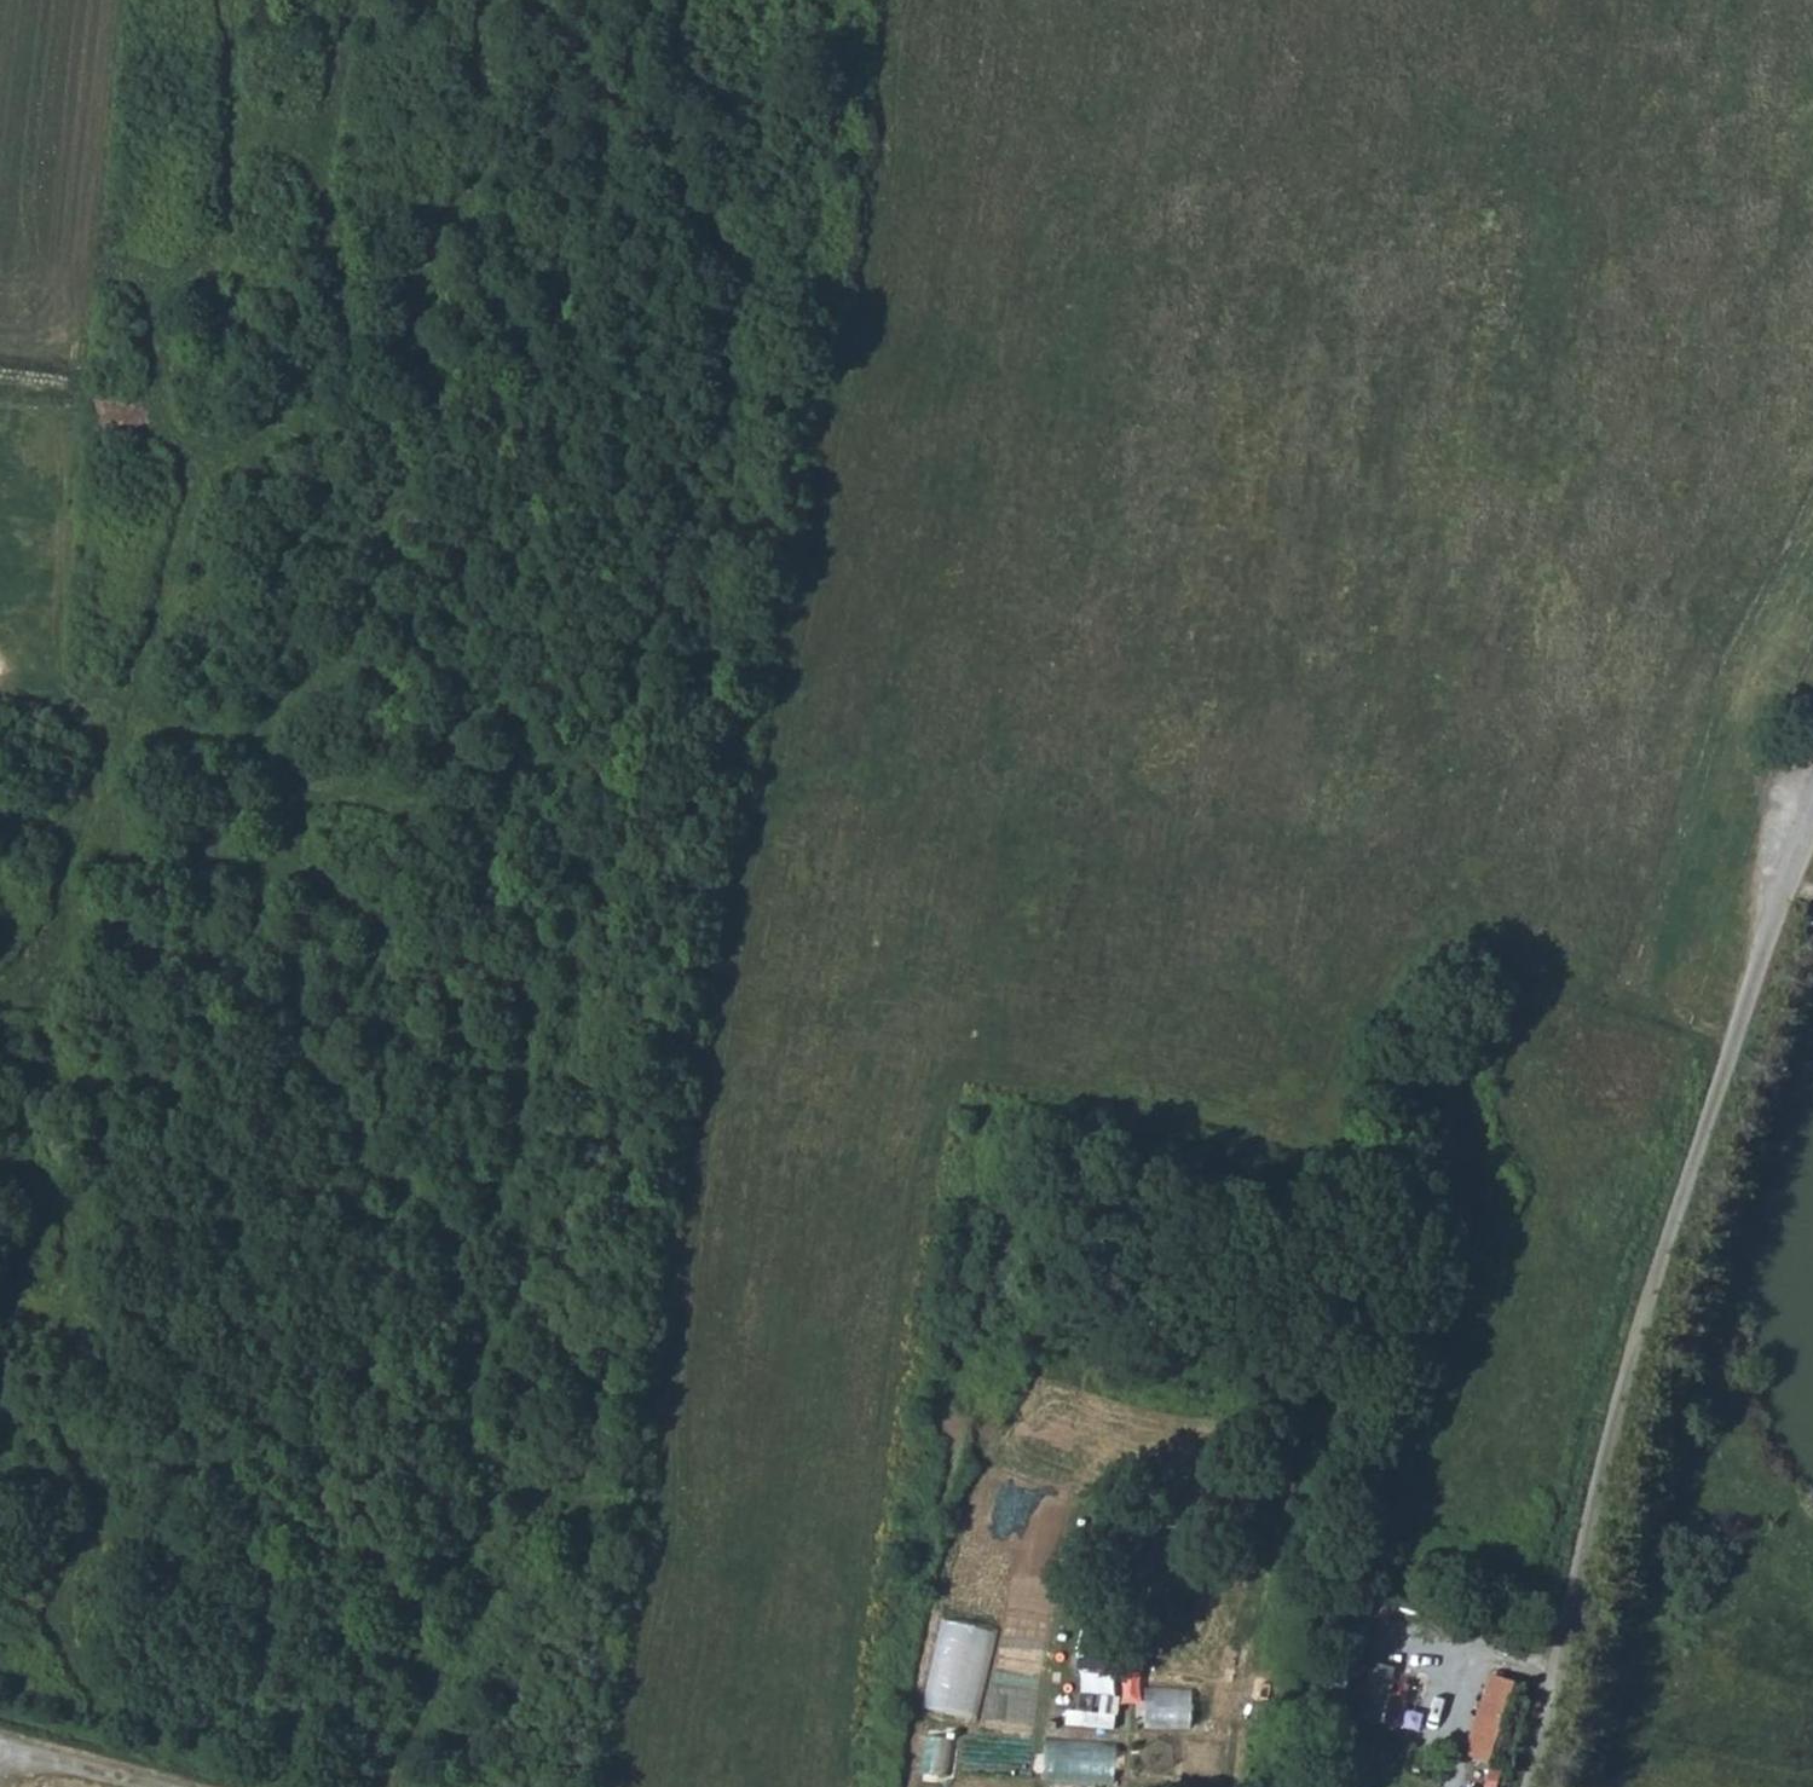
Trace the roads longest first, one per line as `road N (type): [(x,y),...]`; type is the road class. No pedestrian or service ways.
road 1 (unclassified): [(1537,1786),(1598,1507),(1663,1267),(1812,825)]
road 2 (track): [(0,1741),(167,1786)]

